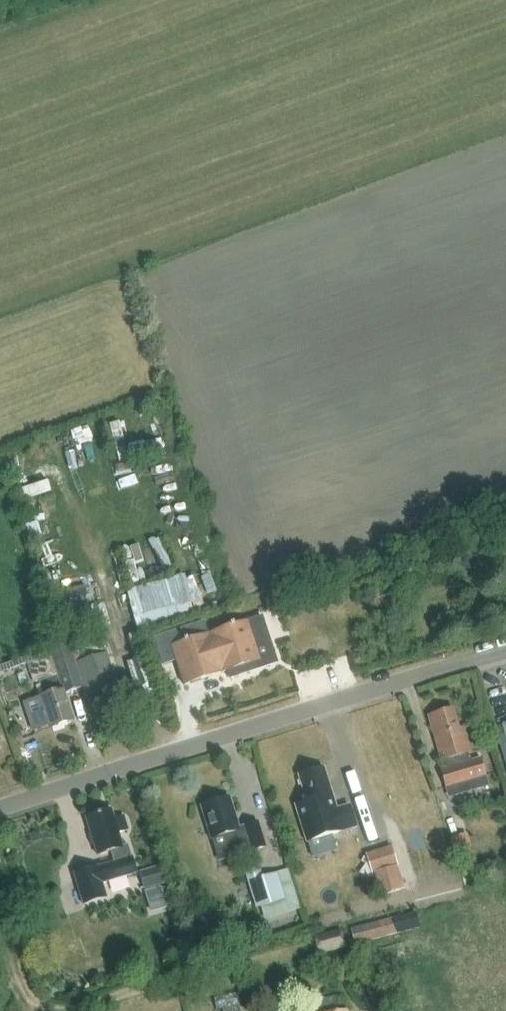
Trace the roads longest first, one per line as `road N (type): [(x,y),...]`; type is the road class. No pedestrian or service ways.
road 1 (unclassified): [(505,647),(0,809)]

